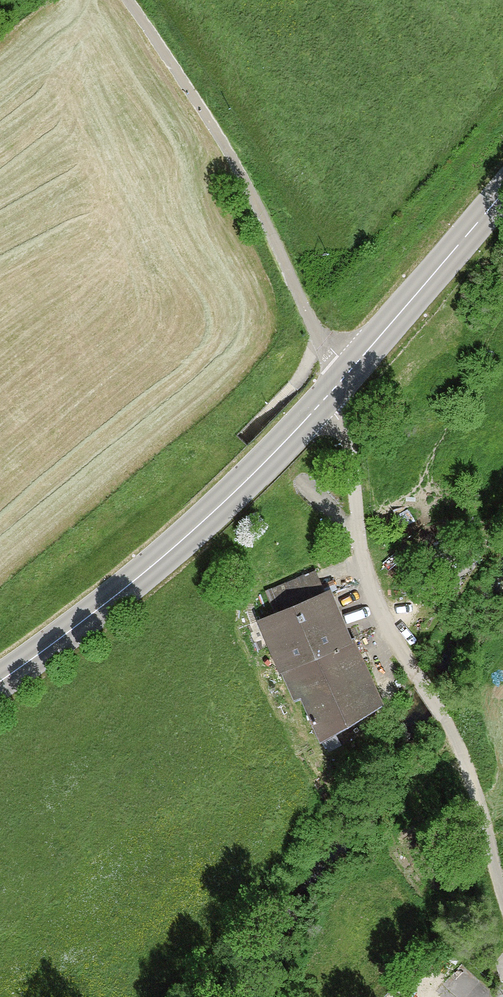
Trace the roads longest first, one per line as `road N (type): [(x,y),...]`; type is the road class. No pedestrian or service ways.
road 1 (unclassified): [(340,381),(364,577),(387,633),(446,715),(491,817),(502,900)]
road 2 (tertiary): [(0,679),(214,512),(340,381)]
road 3 (unclassified): [(128,0),(255,197),(340,381)]
road 4 (tertiary): [(340,381),(502,192)]

